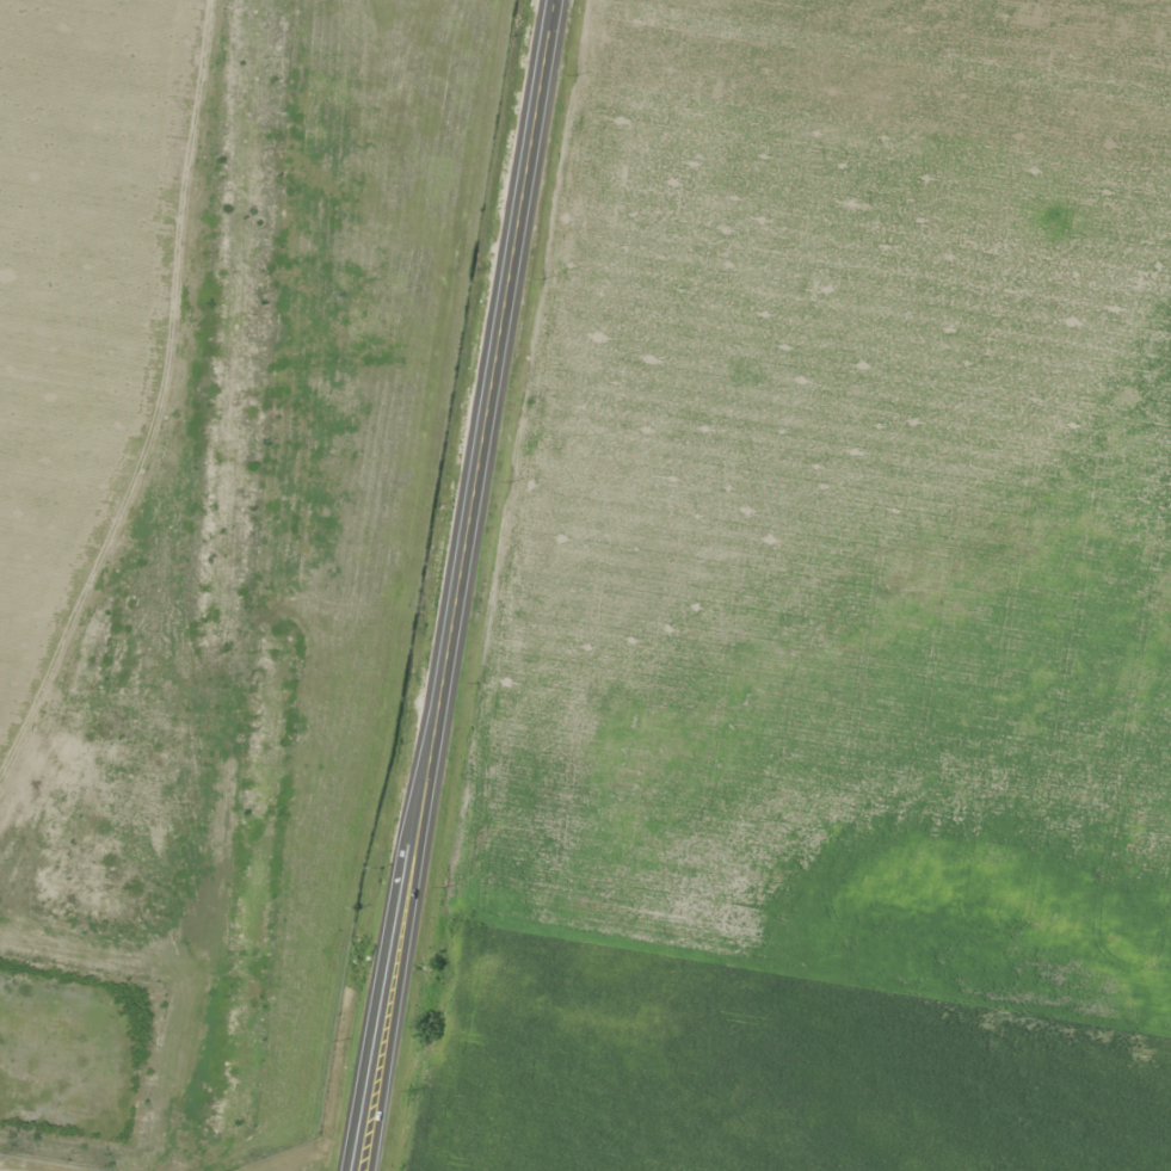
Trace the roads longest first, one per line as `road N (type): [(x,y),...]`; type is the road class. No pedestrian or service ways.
road 1 (secondary): [(364,1170),(553,0)]

